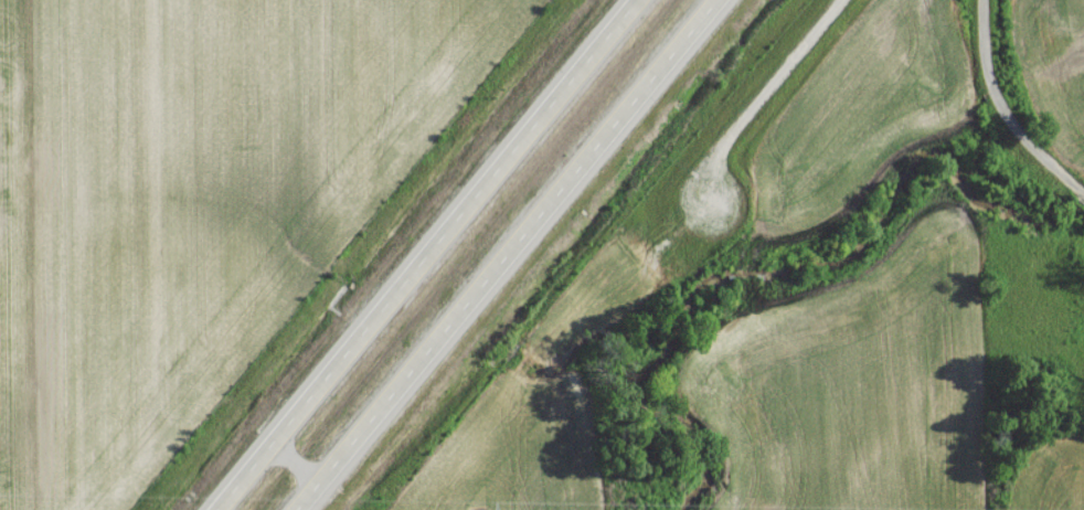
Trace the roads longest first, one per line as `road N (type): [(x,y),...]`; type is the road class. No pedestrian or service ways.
road 1 (motorway): [(296,509),(724,0)]
road 2 (motorway): [(648,0),(221,509)]
road 3 (residential): [(708,209),(715,157),(844,0)]
road 4 (residential): [(1083,200),(1028,149),(995,103),(982,68),(980,0)]

